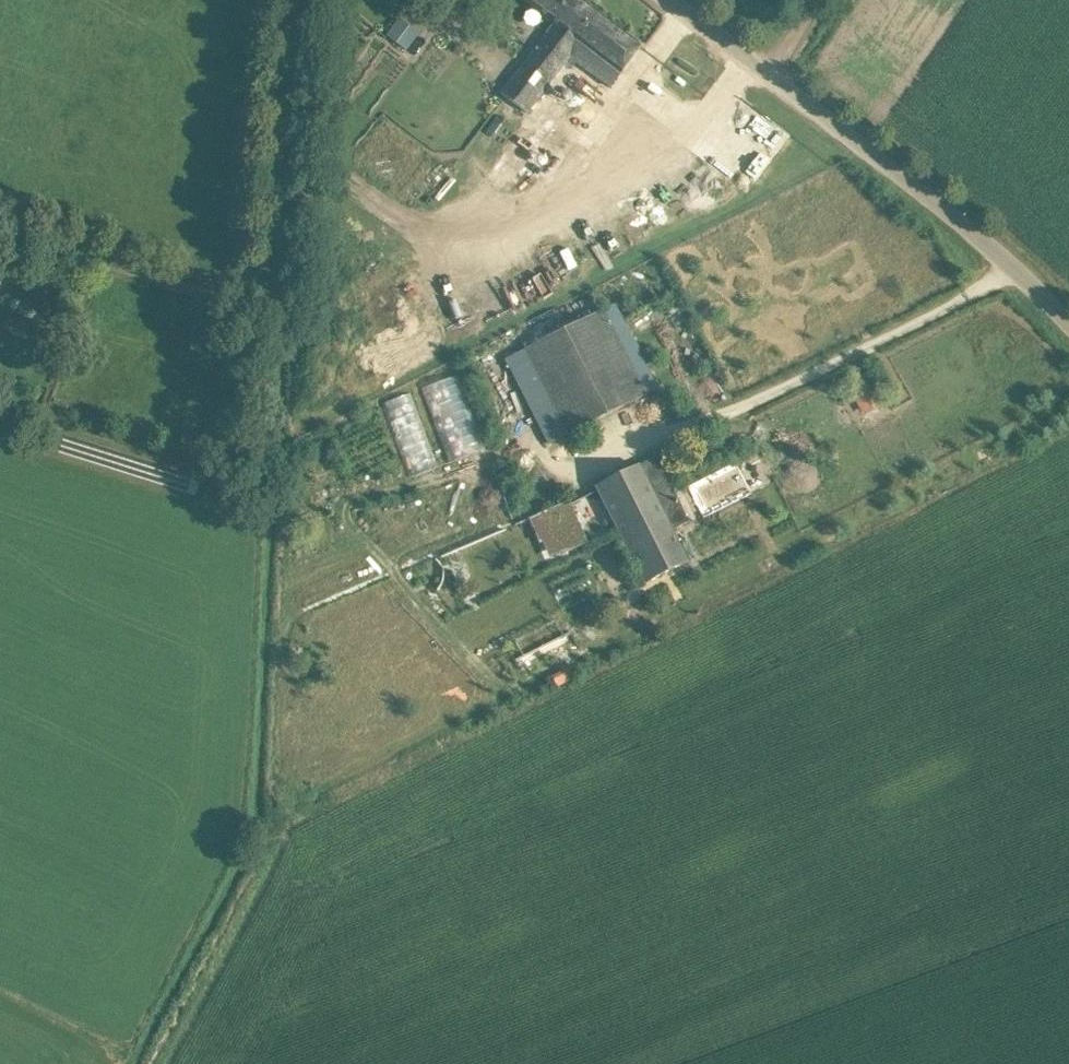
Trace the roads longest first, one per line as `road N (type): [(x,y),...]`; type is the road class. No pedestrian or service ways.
road 1 (unclassified): [(1068,324),(1020,273),(664,0)]

